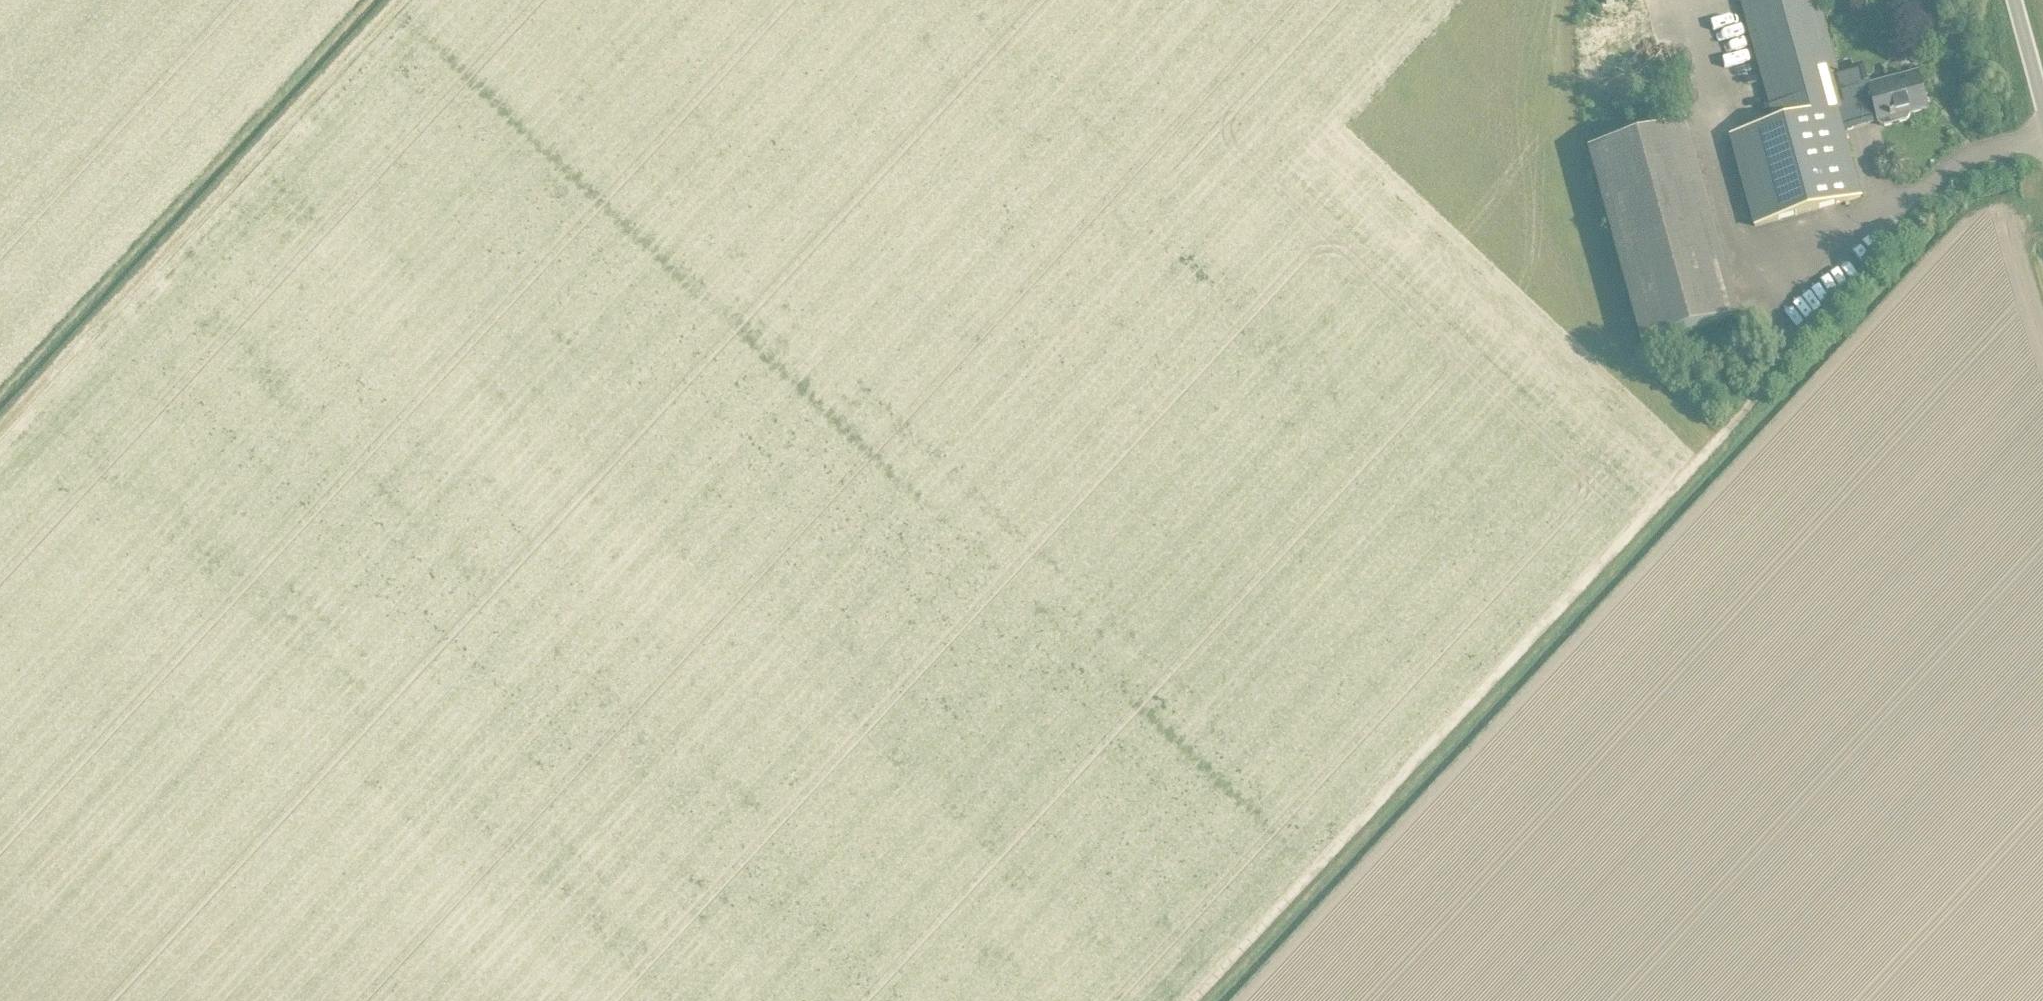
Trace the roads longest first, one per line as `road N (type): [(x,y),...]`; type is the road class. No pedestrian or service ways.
road 1 (tertiary): [(2042,134),(2007,0)]

